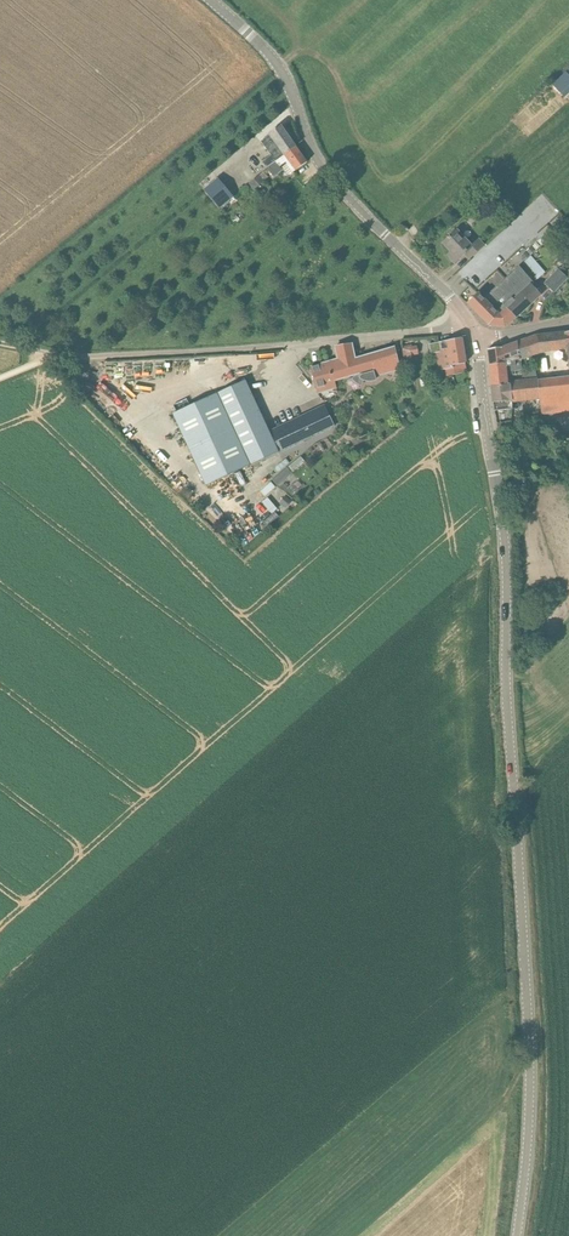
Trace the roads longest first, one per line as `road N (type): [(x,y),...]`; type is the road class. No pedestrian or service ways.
road 1 (tertiary): [(517,1235),(528,1022),(506,696),(506,564),(475,340)]
road 2 (tertiary): [(469,325),(331,178),(276,63),(210,0)]
road 3 (unclassified): [(469,325),(278,346),(54,355)]

